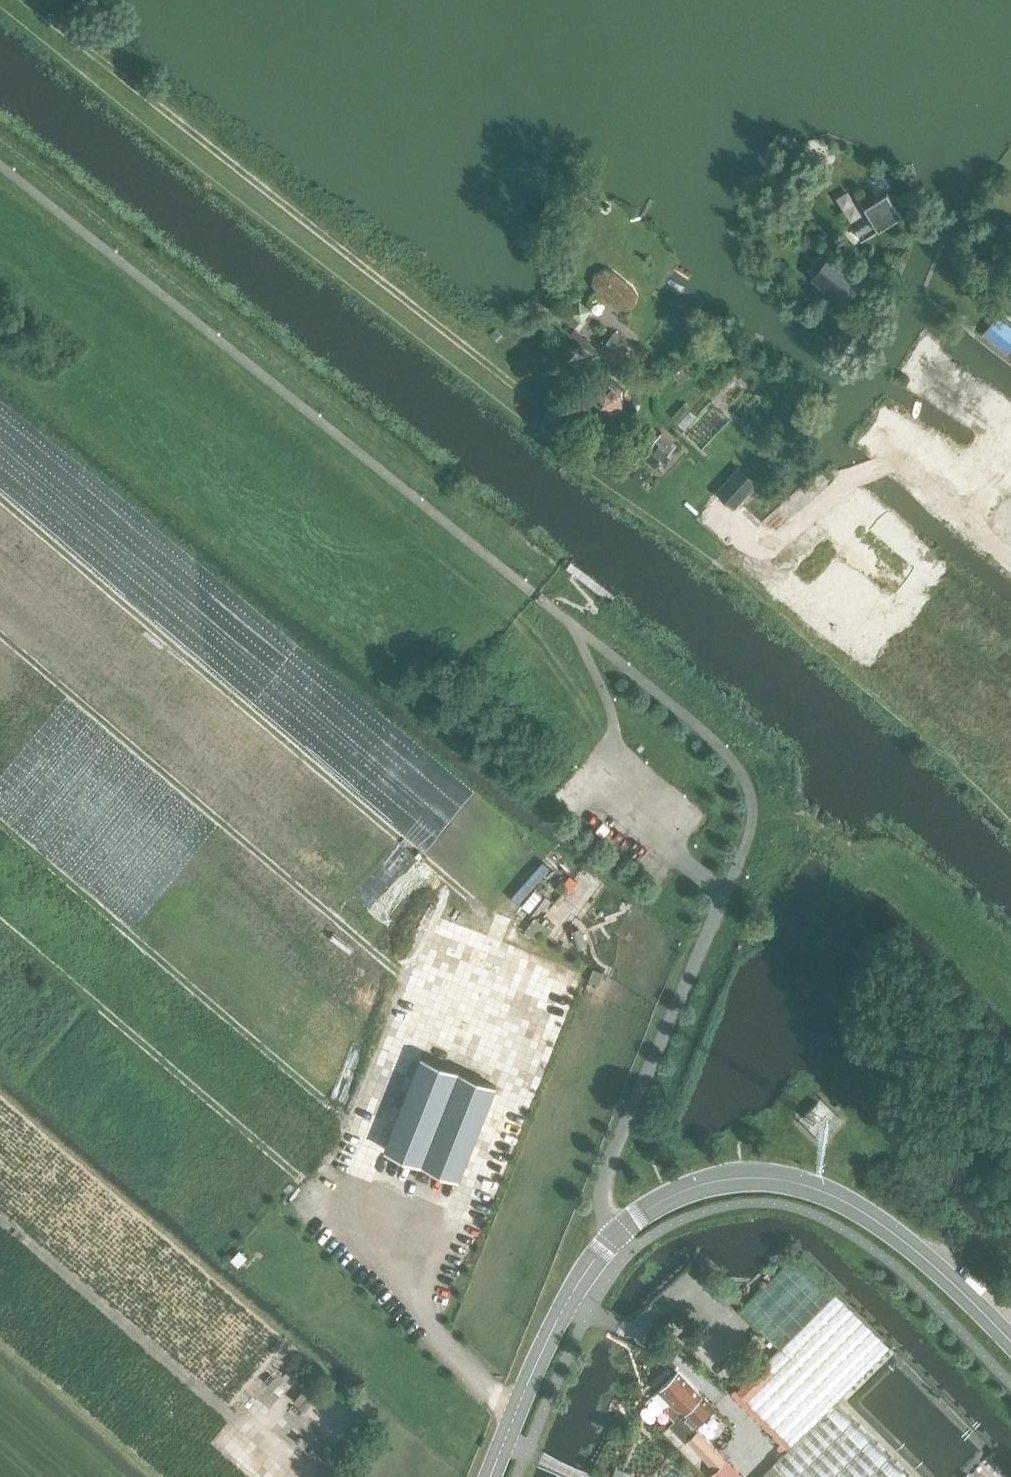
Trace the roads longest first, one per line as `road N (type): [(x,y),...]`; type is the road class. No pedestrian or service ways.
road 1 (residential): [(619,1233),(608,1216),(606,1180),(755,807),(748,778),(709,734),(538,594)]
road 2 (track): [(27,0),(511,382)]
road 3 (secondary): [(1010,1341),(899,1234),(808,1185),(722,1180),(680,1191),(619,1233)]
road 4 (residential): [(1010,548),(904,459),(831,495),(780,546),(750,547),(712,517)]
road 5 (secondary): [(619,1233),(566,1304),(489,1476)]

